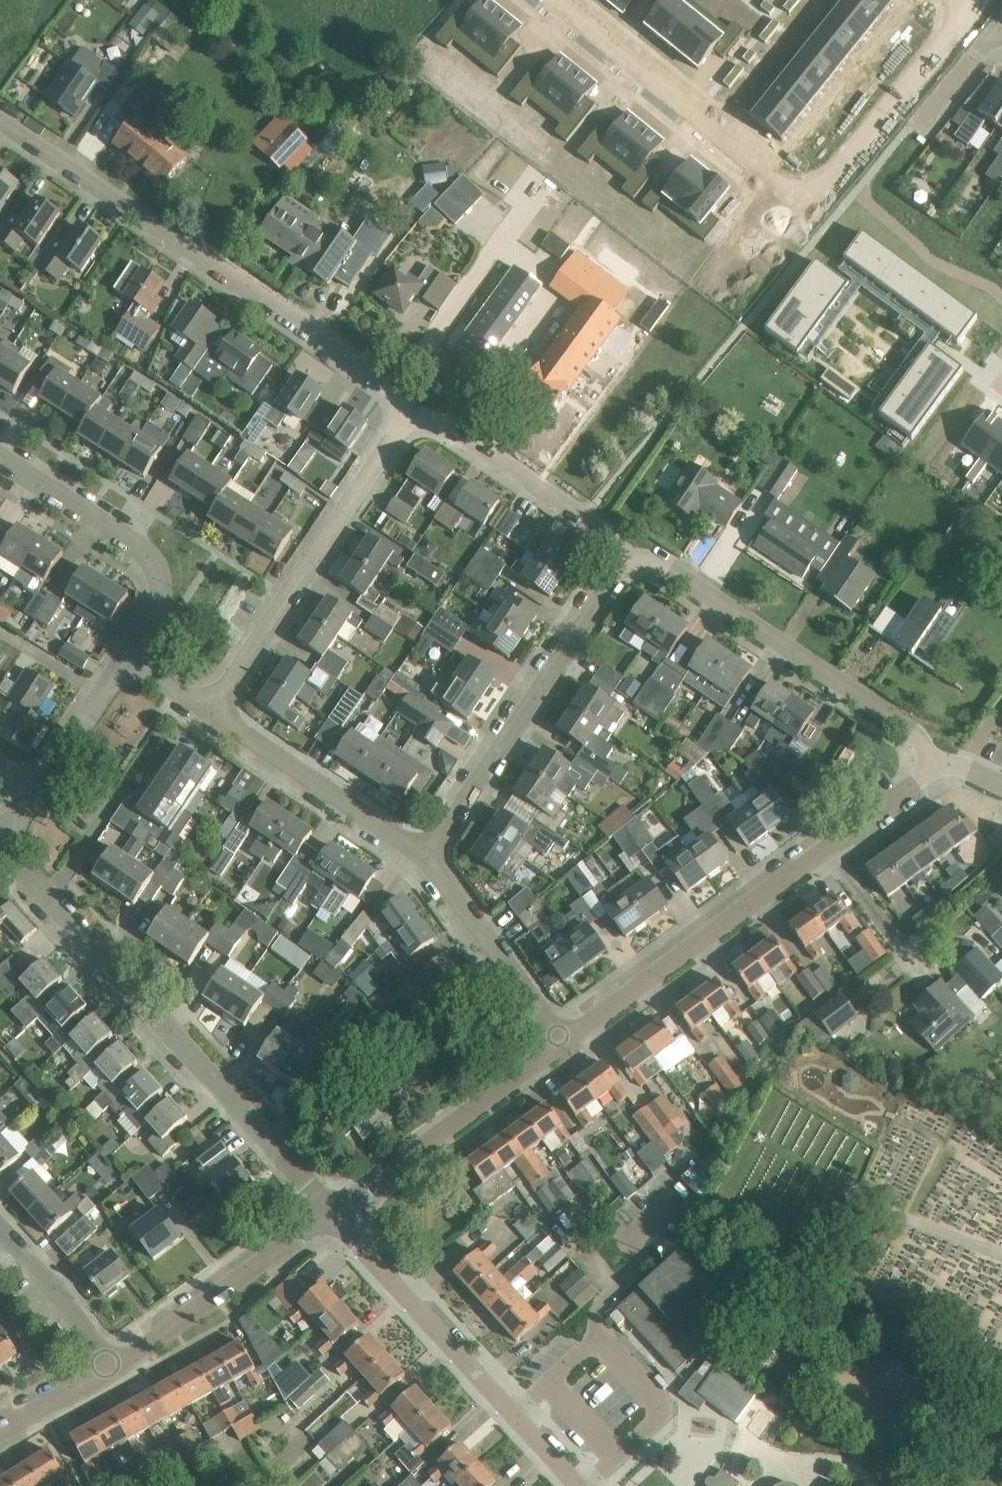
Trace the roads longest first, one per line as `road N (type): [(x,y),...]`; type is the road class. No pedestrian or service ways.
road 1 (track): [(922,118),(586,517)]
road 2 (residential): [(416,411),(0,122)]
road 3 (residential): [(336,1212),(3,847)]
road 4 (residential): [(558,1034),(911,786),(931,758)]
road 5 (residential): [(416,852),(630,549)]
road 6 (residential): [(336,1212),(585,1485)]
road 7 (residential): [(931,758),(901,727),(630,549)]
road 8 (residential): [(222,719),(416,411)]
road 9 (residential): [(336,1212),(558,1034)]
road 10 (residential): [(766,178),(544,0)]
road 11 (residential): [(130,657),(151,570),(137,539),(0,457)]
road 12 (residential): [(122,1362),(336,1212)]
road 13 (residential): [(630,549),(416,411)]
road 14 (residential): [(416,852),(222,719)]
road 15 (residential): [(558,1034),(416,852)]
road 16 (residential): [(122,1362),(0,1227)]
road 17 (residential): [(0,1429),(122,1362)]

